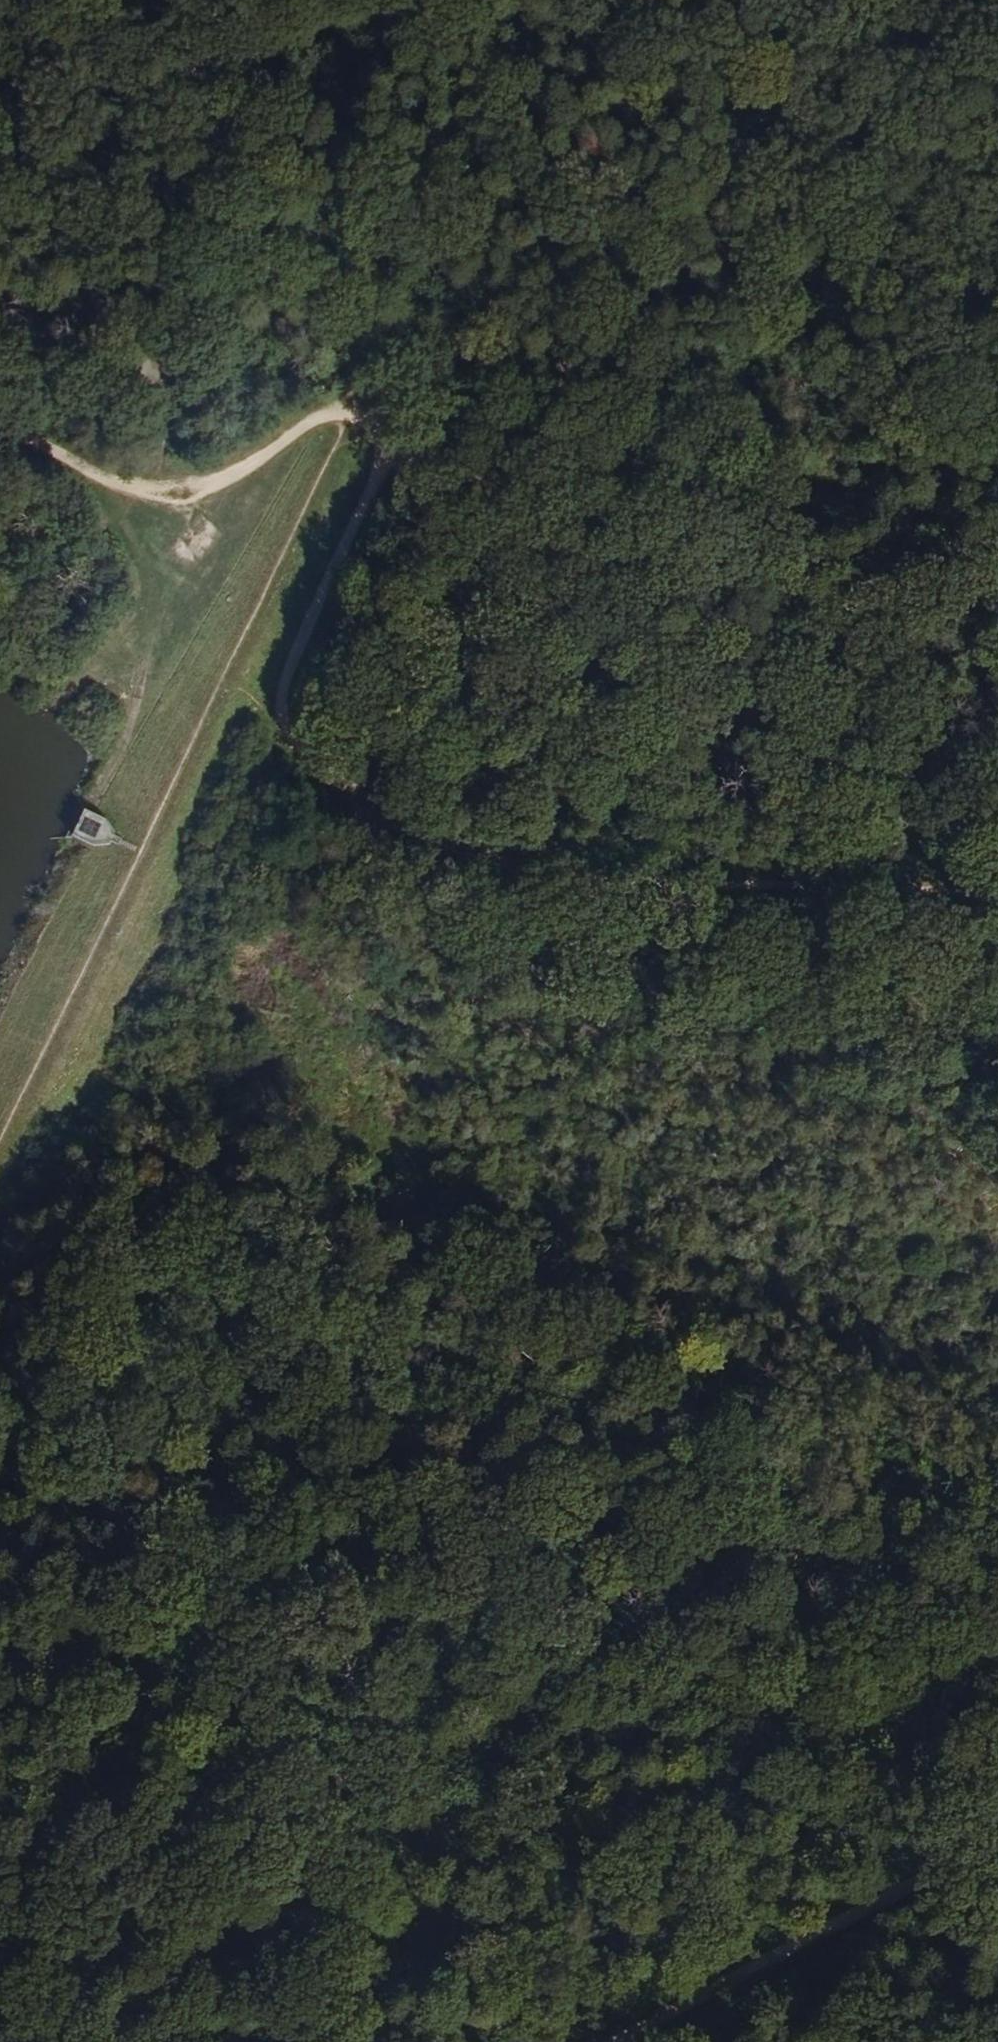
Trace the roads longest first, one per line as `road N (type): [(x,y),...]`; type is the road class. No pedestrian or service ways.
road 1 (track): [(0,440),(101,478),(171,493),(230,481),(308,419),(353,416),(375,435),(369,487),(280,667),(278,731),(301,773),(403,833),(496,866),(760,905),(997,916)]
road 2 (track): [(604,2041),(997,1827)]

